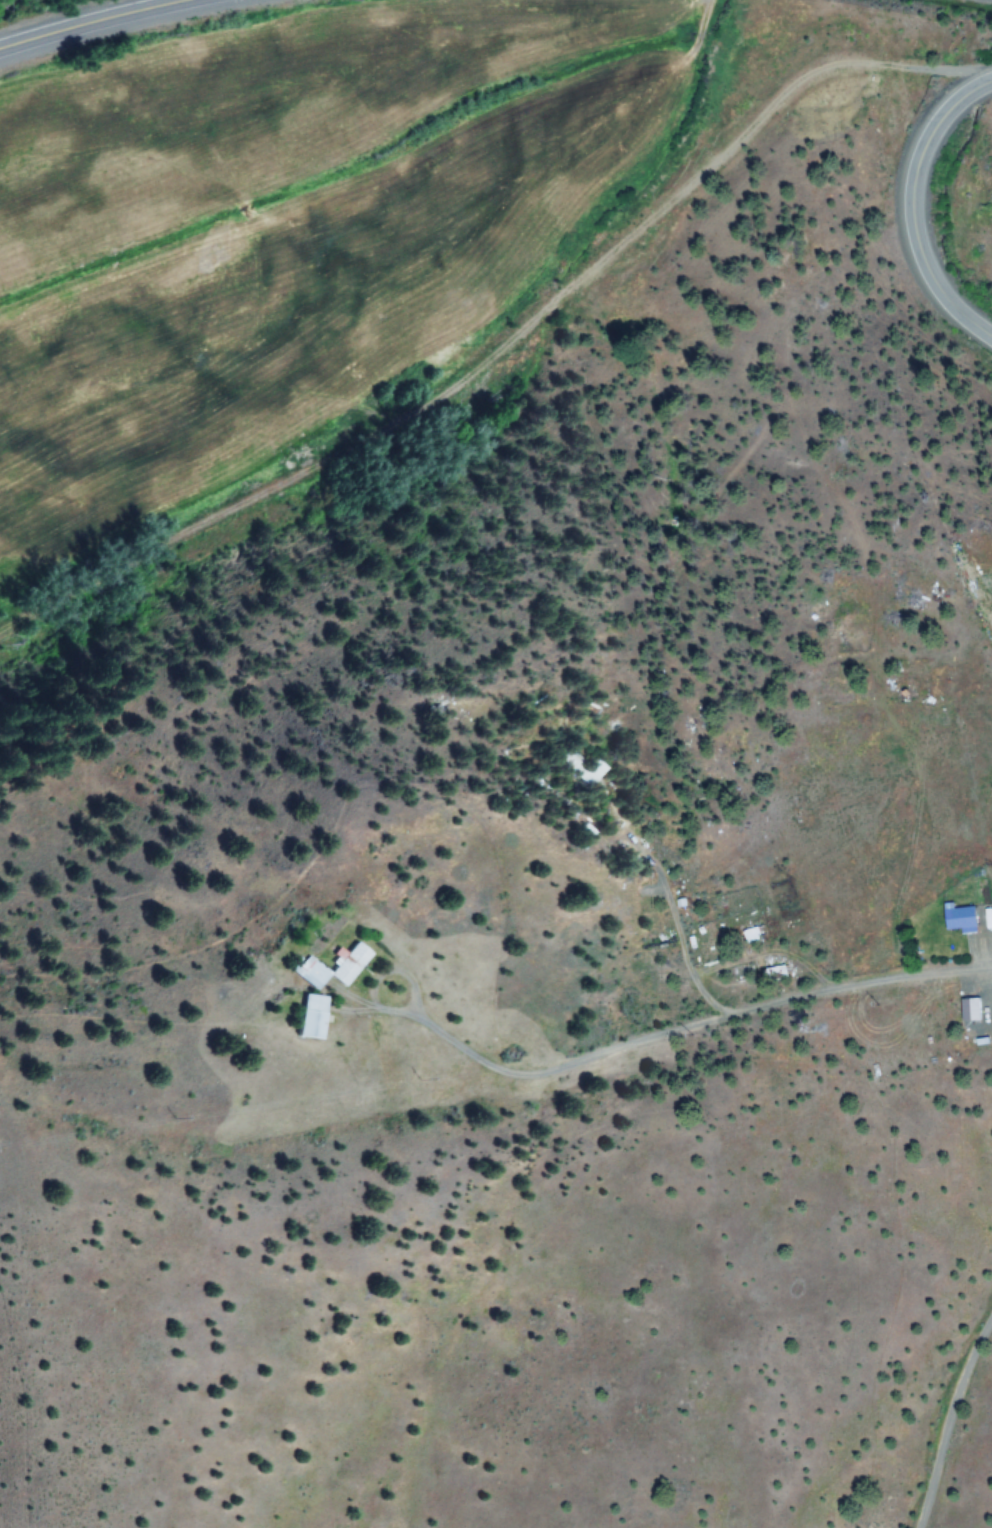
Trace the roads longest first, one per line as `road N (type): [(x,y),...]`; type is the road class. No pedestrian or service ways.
road 1 (residential): [(991,999),(626,1046),(515,1092),(395,1028),(360,1000)]
road 2 (secondary): [(991,337),(926,280),(910,190),(944,111),(991,84)]
road 3 (primary): [(0,50),(174,0)]

